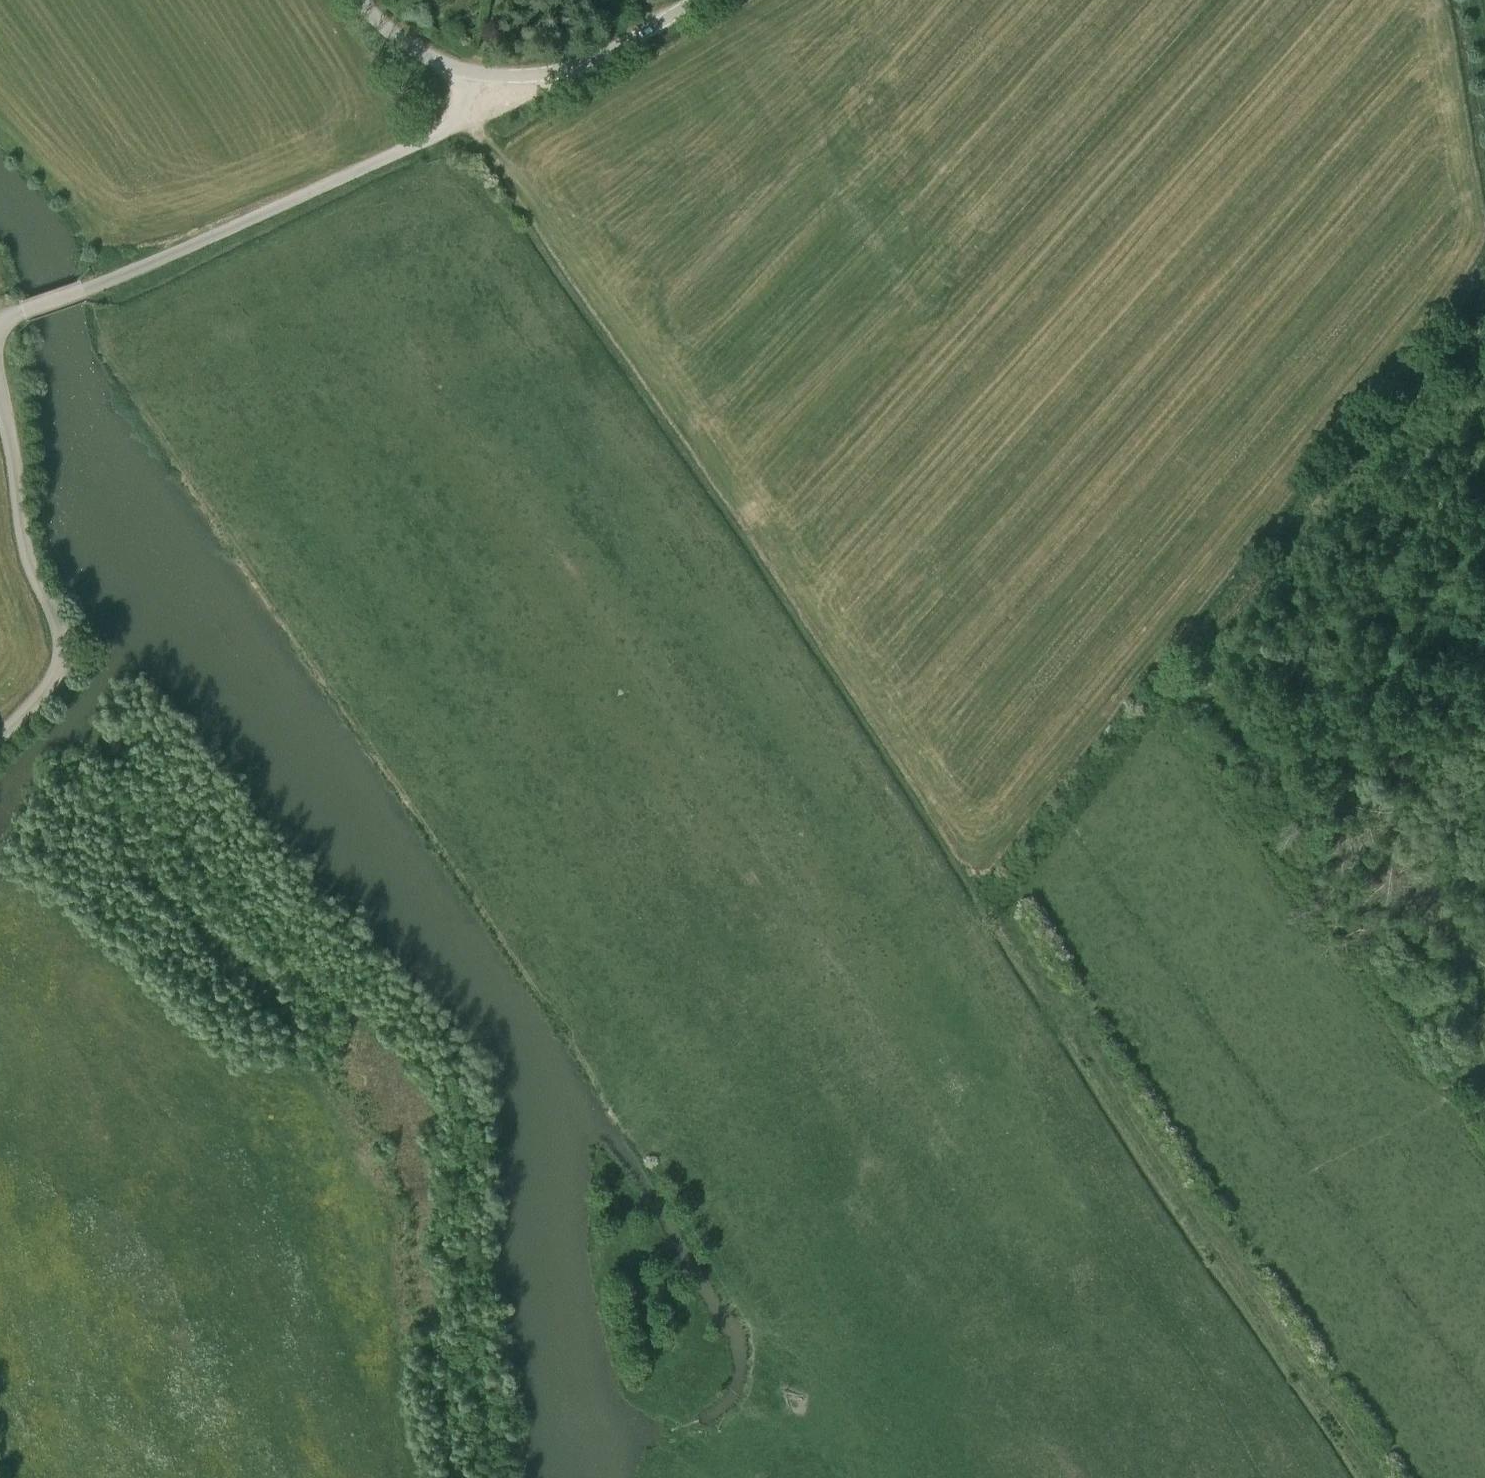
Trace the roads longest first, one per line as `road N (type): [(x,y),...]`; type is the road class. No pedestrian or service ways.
road 1 (track): [(1379,1477),(1009,909)]
road 2 (unclassified): [(0,323),(442,131),(461,111),(471,71)]
road 3 (unclassified): [(0,737),(64,658),(56,617),(29,564),(0,401)]
road 4 (unclassified): [(471,71),(562,70),(605,54),(691,0)]
road 5 (unclassified): [(471,71),(418,51),(360,0)]

